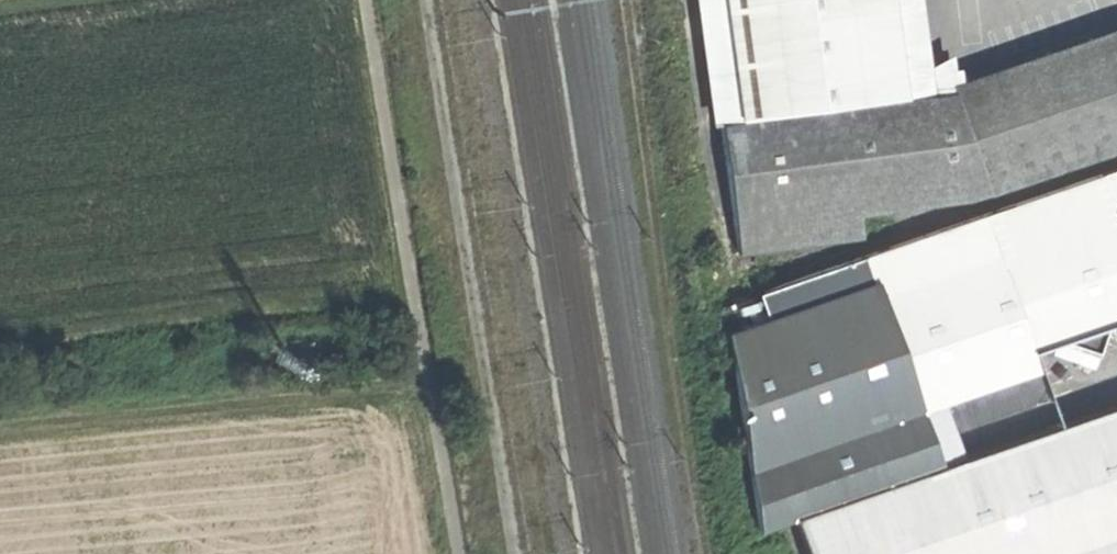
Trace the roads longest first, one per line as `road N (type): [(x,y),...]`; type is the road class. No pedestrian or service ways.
road 1 (track): [(427,377),(0,416)]
road 2 (track): [(120,0),(0,14)]

